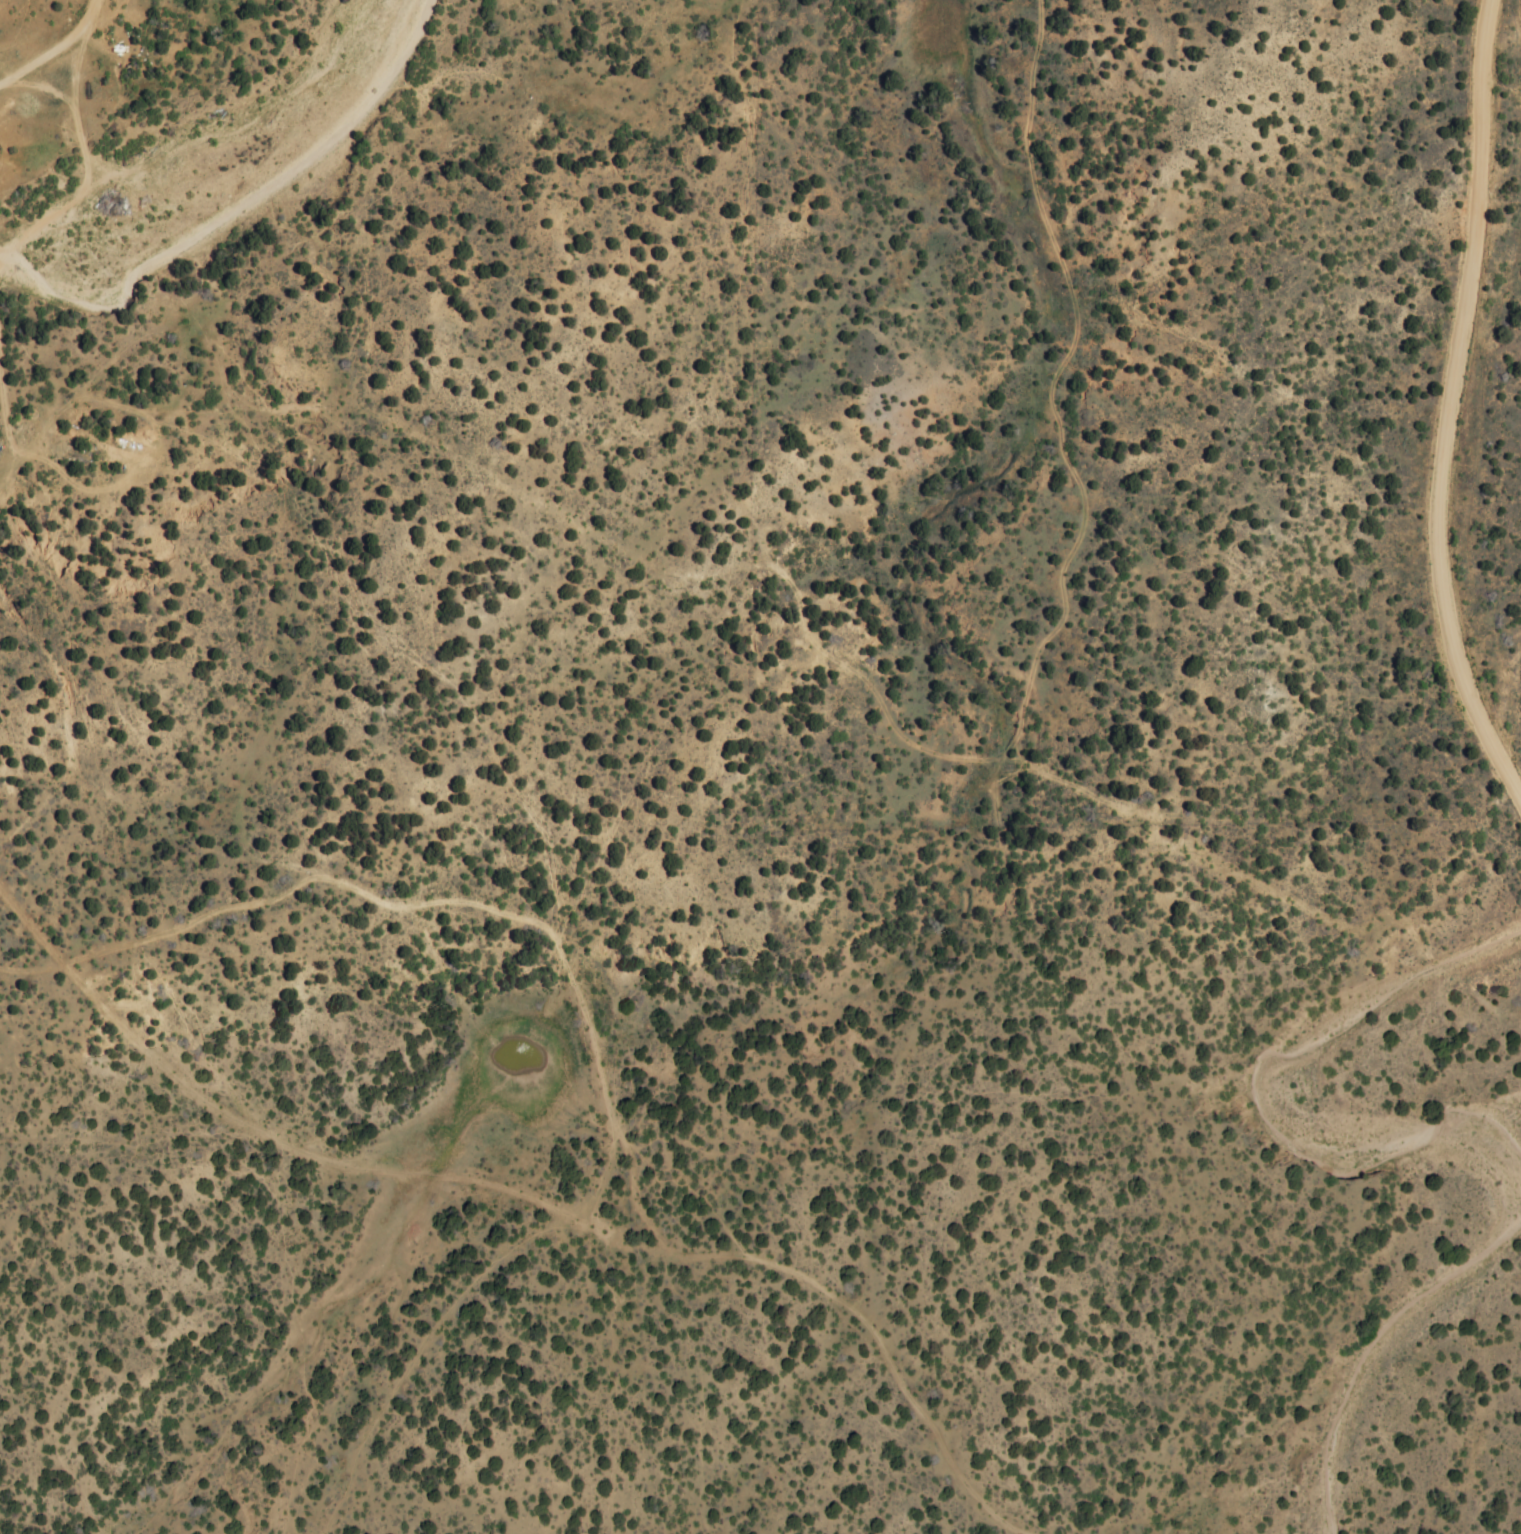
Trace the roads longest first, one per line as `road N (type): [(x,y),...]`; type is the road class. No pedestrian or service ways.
road 1 (track): [(0,970),(61,970),(323,878),(392,905),(474,903),(547,927),(591,1015),(617,1145),(600,1188),(564,1220)]
road 2 (residential): [(1520,806),(1461,683),(1438,555),(1440,480),(1475,220),(1487,0)]
road 3 (track): [(564,1220),(663,1254),(746,1254),(791,1269),(853,1309),(988,1513),(1016,1533)]
road 4 (track): [(323,1533),(346,1498),(368,1431),(440,1316),(492,1259),(564,1220)]
road 5 (track): [(70,43),(88,174),(83,191),(65,210),(54,259),(36,275),(0,277)]

